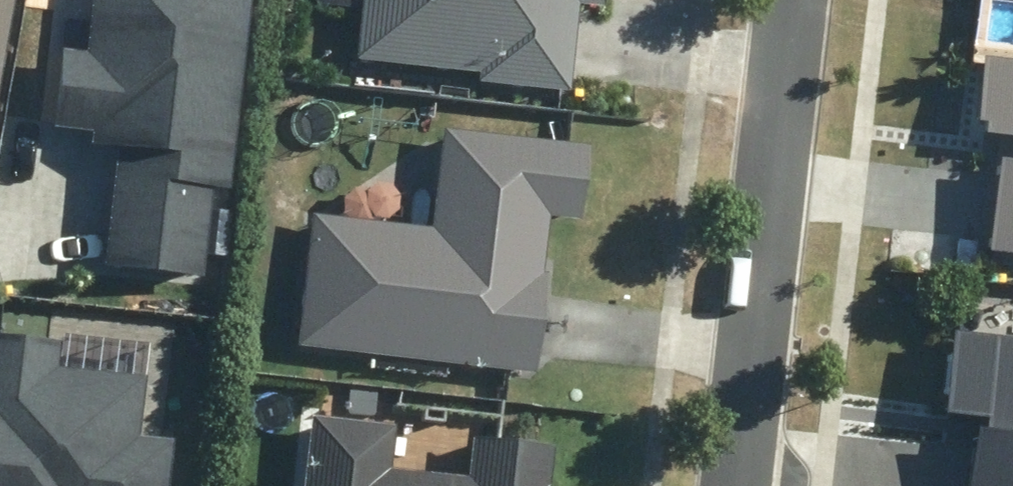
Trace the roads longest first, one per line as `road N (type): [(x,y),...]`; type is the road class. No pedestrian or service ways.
road 1 (residential): [(732,485),(784,0)]

